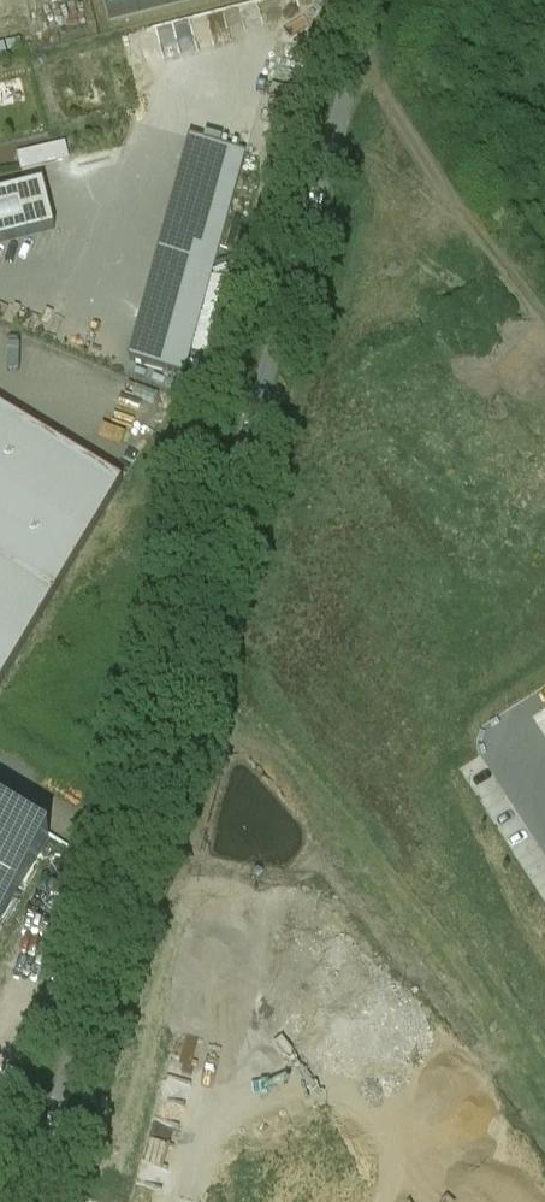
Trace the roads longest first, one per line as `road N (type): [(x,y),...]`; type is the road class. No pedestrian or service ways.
road 1 (unclassified): [(35,1201),(375,0)]

